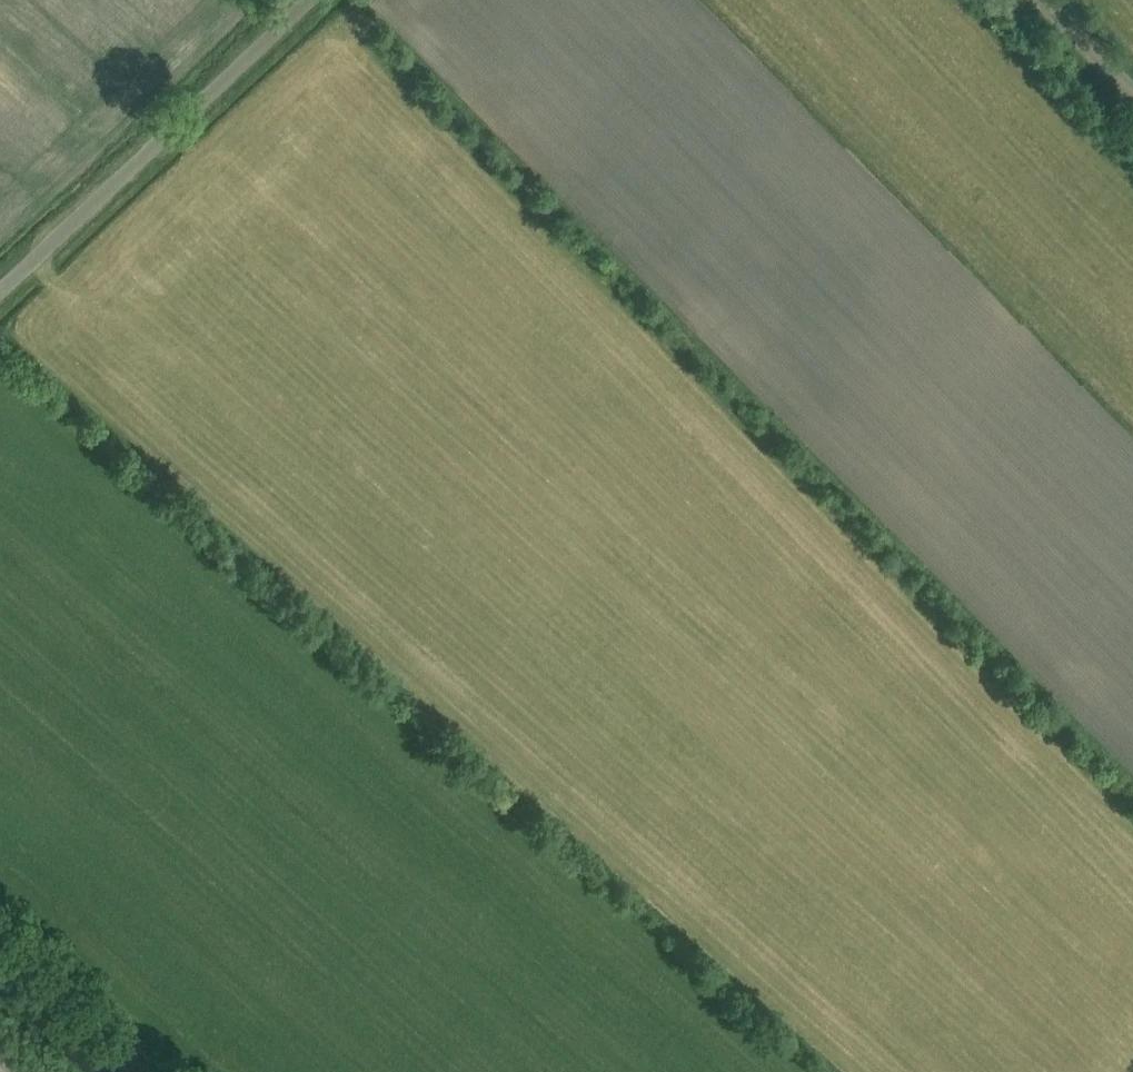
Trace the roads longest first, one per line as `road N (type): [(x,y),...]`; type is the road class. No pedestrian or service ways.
road 1 (unclassified): [(0,299),(312,0)]
road 2 (unclassified): [(151,1071),(0,938)]
road 3 (unclassified): [(1132,87),(1046,0)]

